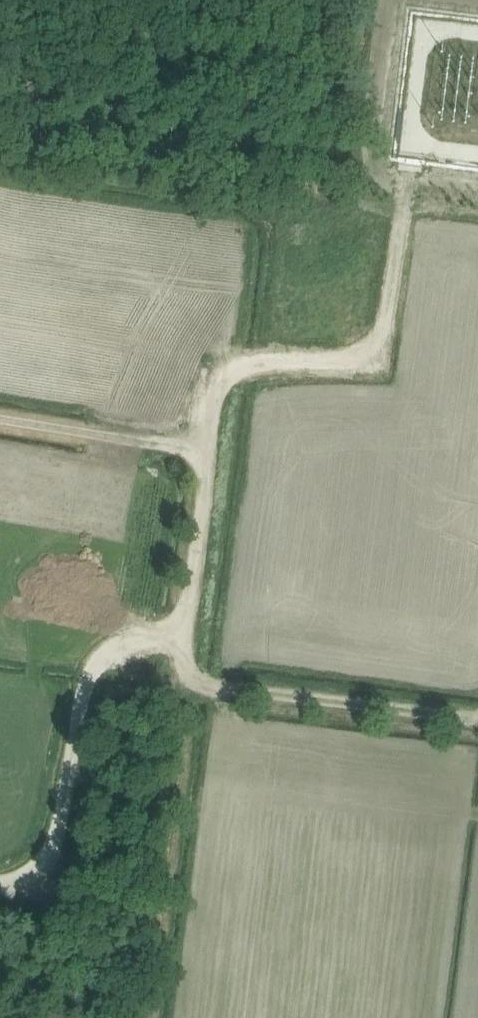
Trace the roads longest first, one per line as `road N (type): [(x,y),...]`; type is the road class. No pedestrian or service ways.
road 1 (track): [(0,880),(30,882),(50,870),(96,663),(108,652),(183,628),(214,393),(227,373),(335,358),(375,341),(406,173)]
road 2 (track): [(183,628),(181,663),(192,683),(477,722)]
road 3 (track): [(0,419),(208,452)]

